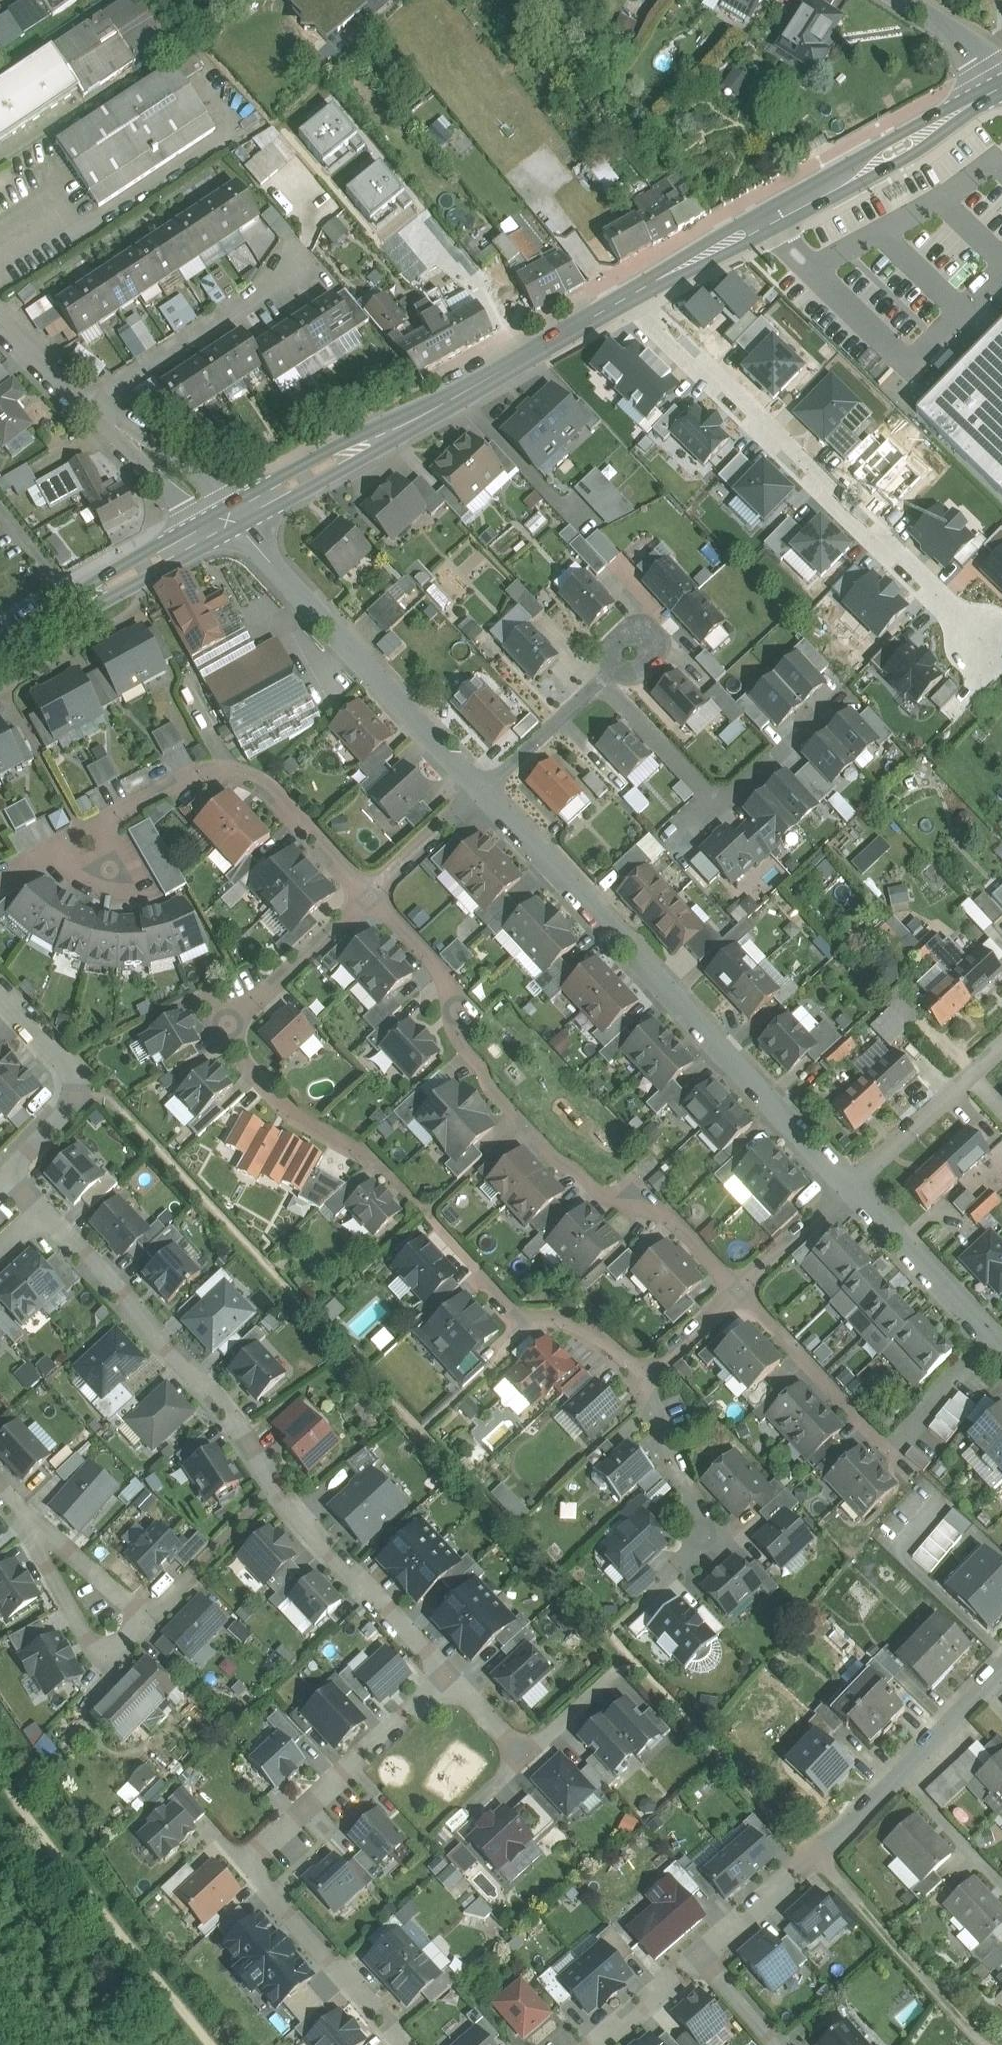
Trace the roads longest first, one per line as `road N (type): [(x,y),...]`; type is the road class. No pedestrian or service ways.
road 1 (residential): [(370,895),(448,980),(459,1043),(489,1090),(594,1190),(665,1212),(737,1291)]
road 2 (residential): [(853,1183),(484,792)]
road 3 (residential): [(631,295),(984,648),(1001,649)]
road 4 (residential): [(404,2044),(246,1862),(444,1680)]
road 5 (secondary): [(227,519),(631,295)]
road 6 (secondary): [(631,295),(1001,84)]
road 7 (residential): [(1001,1663),(705,1957)]
road 8 (residential): [(278,1487),(132,1637),(0,1490)]
road 9 (residential): [(370,895),(225,1034),(291,1114),(374,1158)]
road 10 (residential): [(484,792),(227,519)]
road 11 (residential): [(278,1487),(218,1400),(38,1204)]
road 12 (residential): [(81,828),(183,776),(227,770),(271,791),(370,895)]
road 13 (residential): [(599,688),(623,701),(721,807),(838,702)]
road 14 (secondary): [(0,646),(227,519)]
road 15 (residential): [(444,1680),(278,1487)]
road 16 (residential): [(299,263),(92,404)]
road 17 (residential): [(11,1167),(82,1088),(0,992)]
road 18 (residential): [(737,1291),(895,1459)]
road 19 (residential): [(1001,1350),(853,1183)]
road 20 (residential): [(476,1275),(522,1324),(578,1323),(644,1377)]
road 21 (residential): [(1001,1045),(853,1183)]
road 22 (residential): [(227,519),(92,404)]
road 23 (residential): [(644,1377),(700,1541)]
road 24 (residential): [(853,1183),(737,1291)]
road 25 (residential): [(484,792),(599,688)]
road 26 (residential): [(484,792),(370,895)]
road 27 (residential): [(522,1758),(625,1656)]
road 28 (residential): [(705,1957),(604,2044)]
road 29 (residential): [(620,669),(610,648),(636,626),(648,631),(658,653),(627,674)]
road 30 (residential): [(92,404),(0,311)]
road 31 (residential): [(737,1291),(644,1377)]

